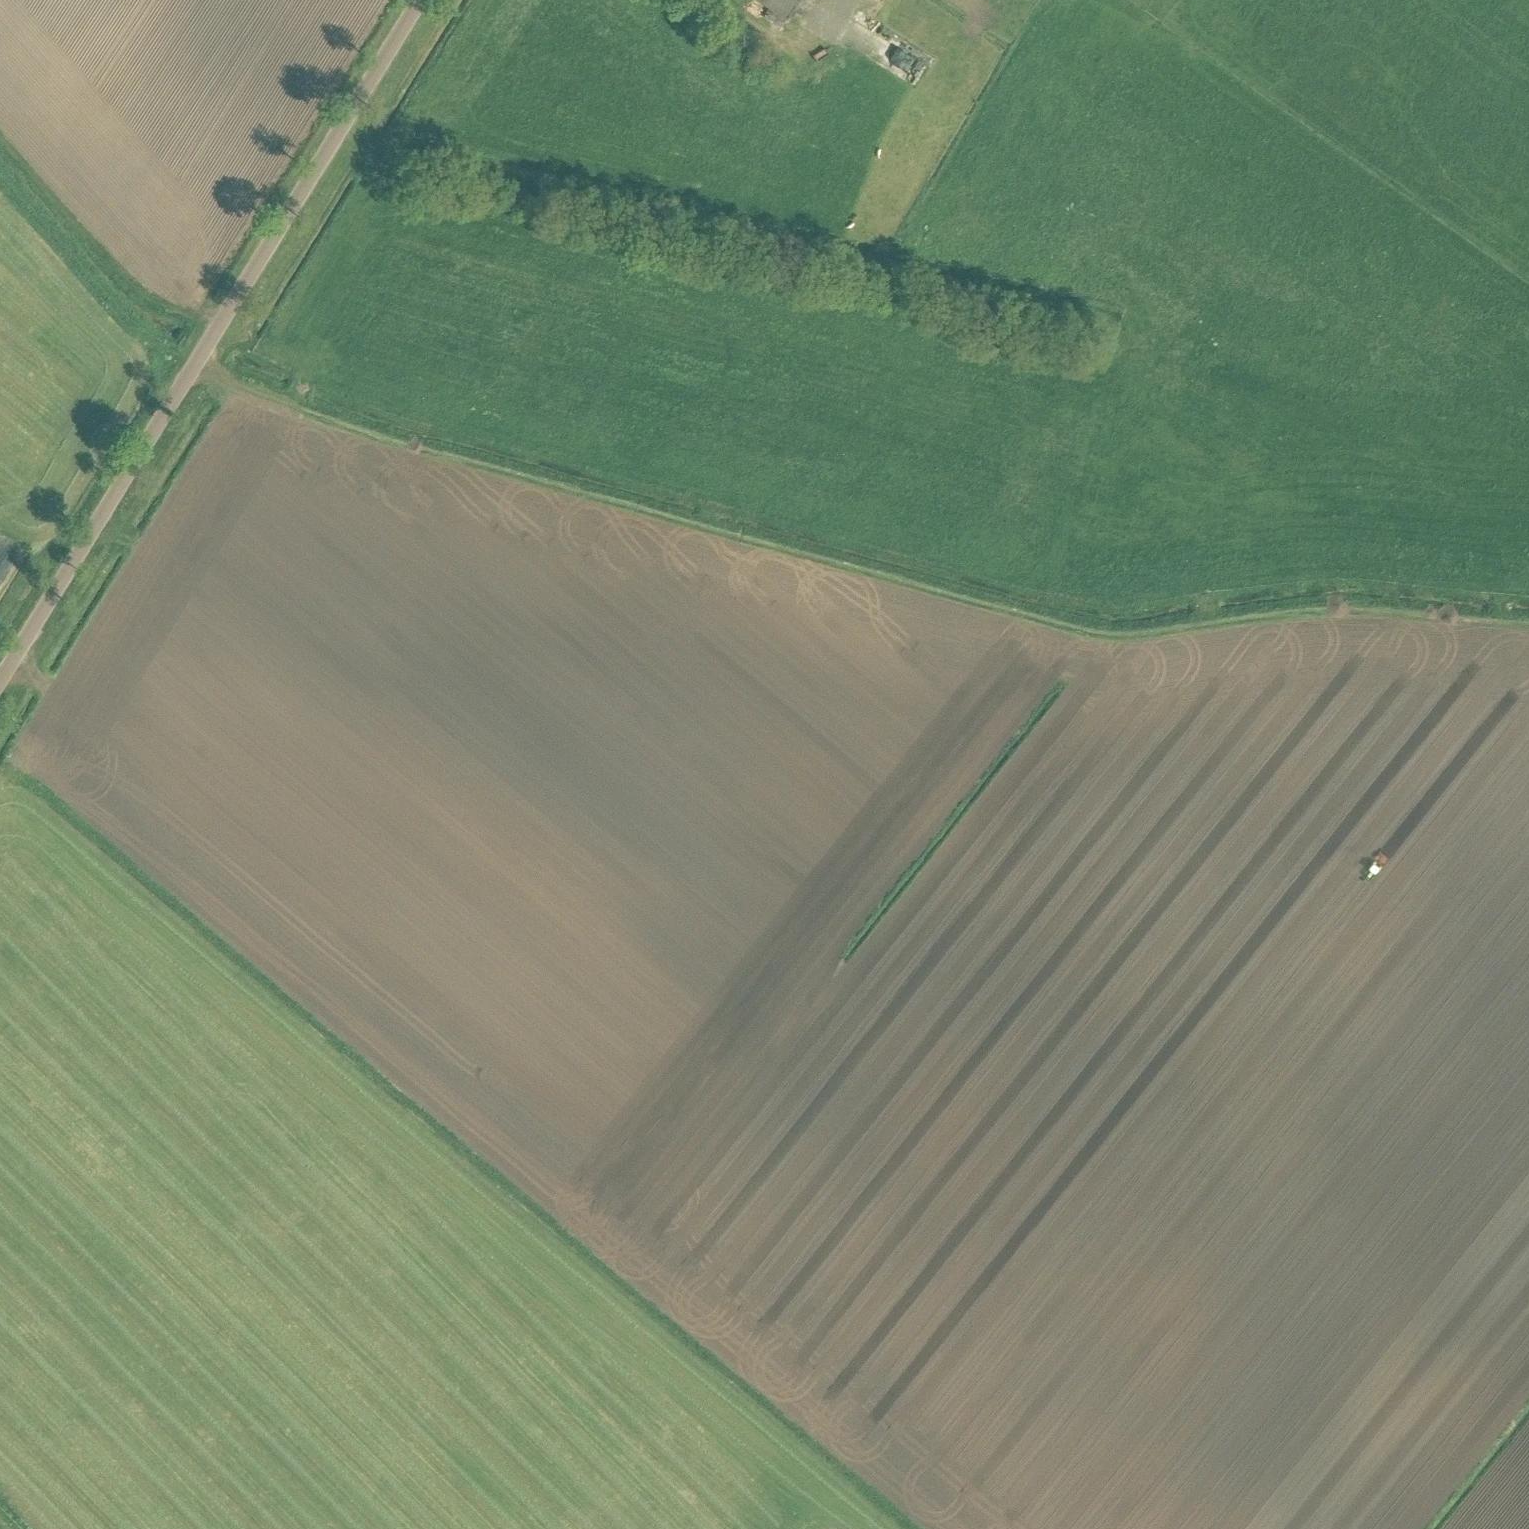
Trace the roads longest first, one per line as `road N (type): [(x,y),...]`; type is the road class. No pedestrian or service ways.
road 1 (unclassified): [(418,0),(0,676)]

